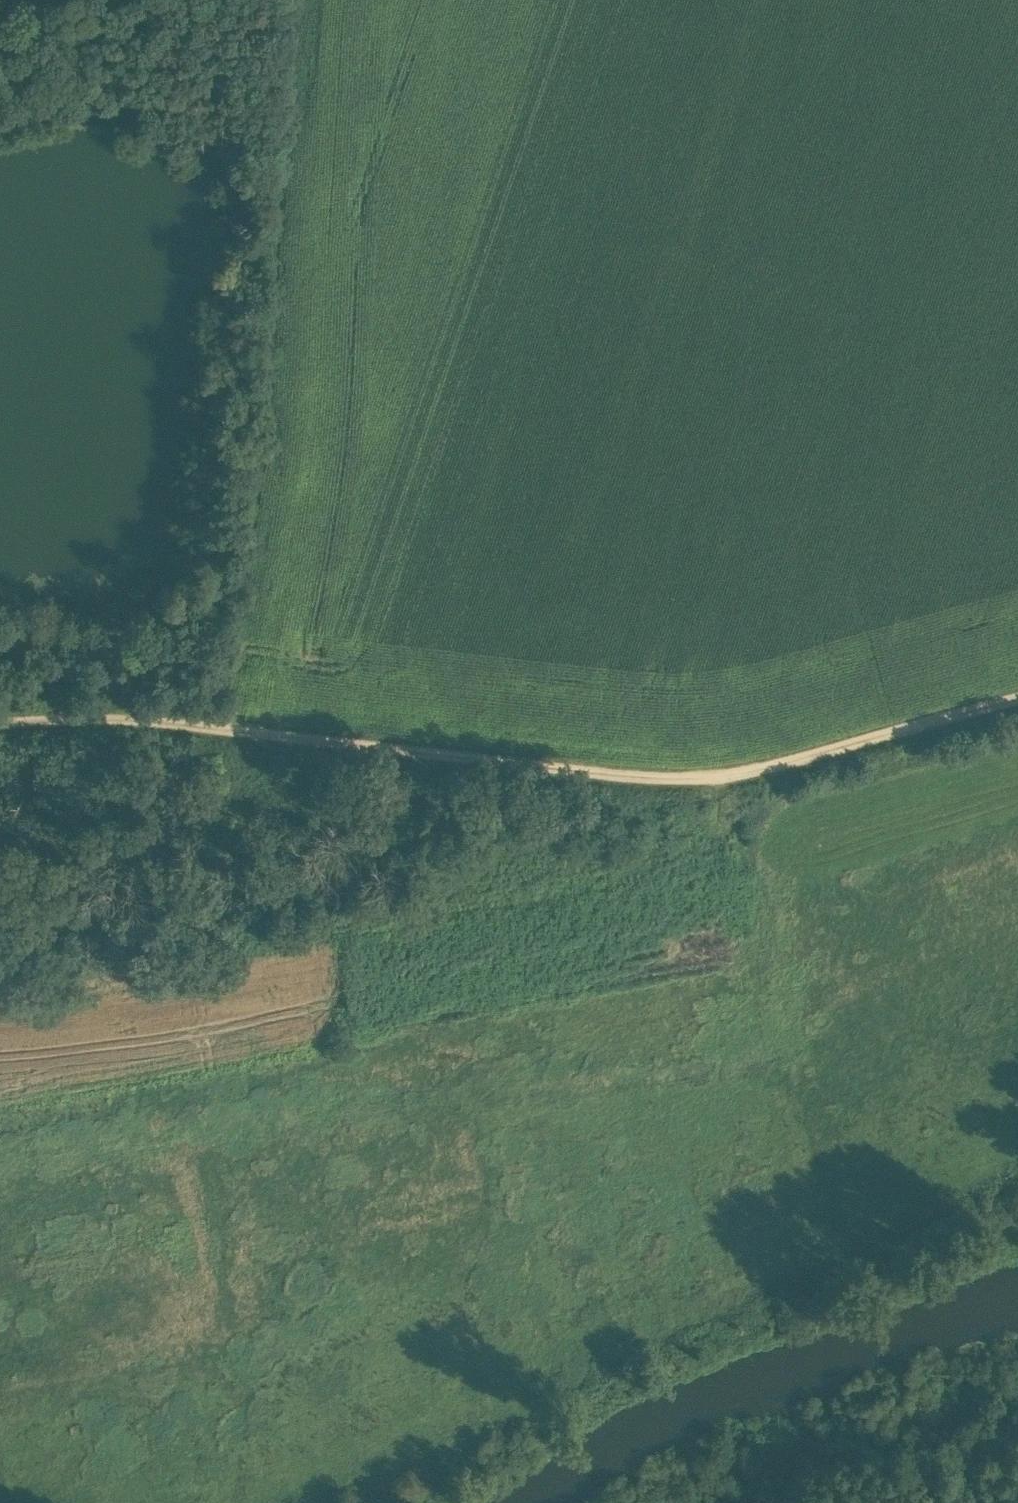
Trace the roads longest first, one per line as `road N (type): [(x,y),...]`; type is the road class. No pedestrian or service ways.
road 1 (track): [(0,722),(312,735),(470,749),(621,775),(692,775),(765,768),(1017,703)]

